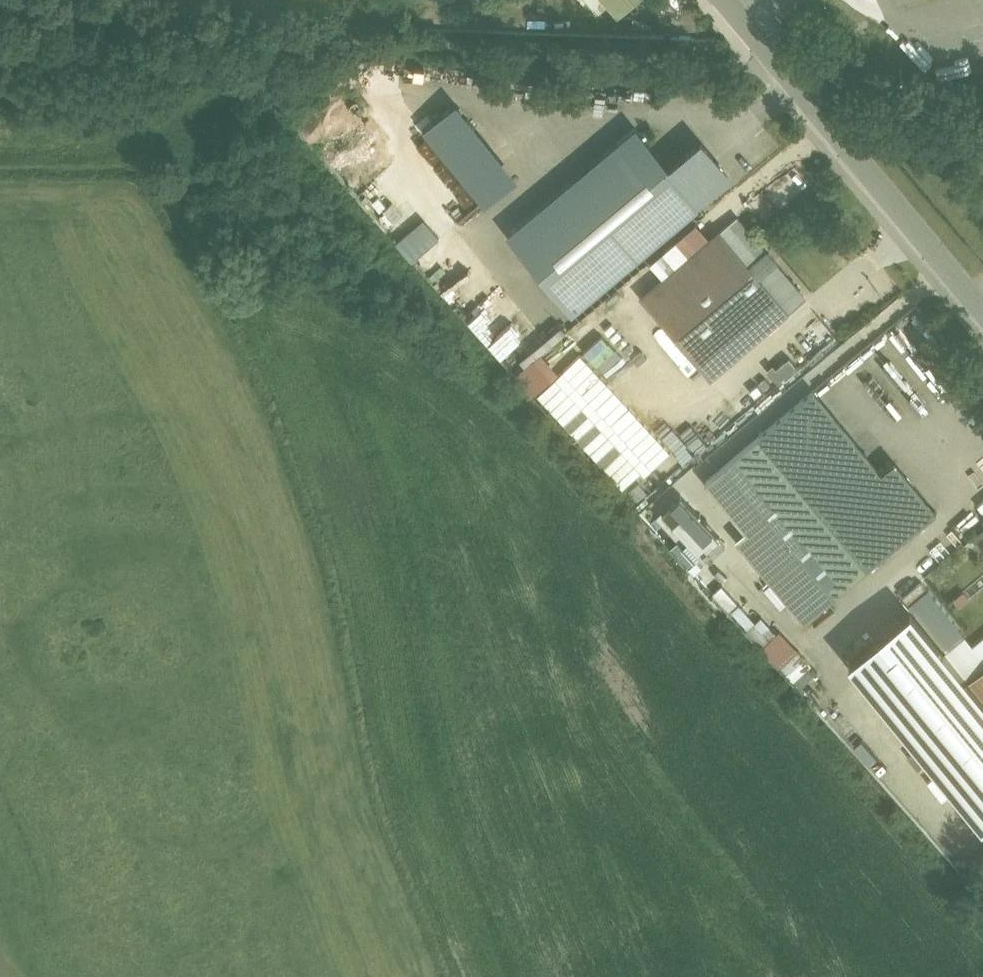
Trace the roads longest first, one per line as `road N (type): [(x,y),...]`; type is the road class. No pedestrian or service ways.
road 1 (residential): [(801,83),(982,298)]
road 2 (unclassified): [(801,83),(876,123),(982,137)]

